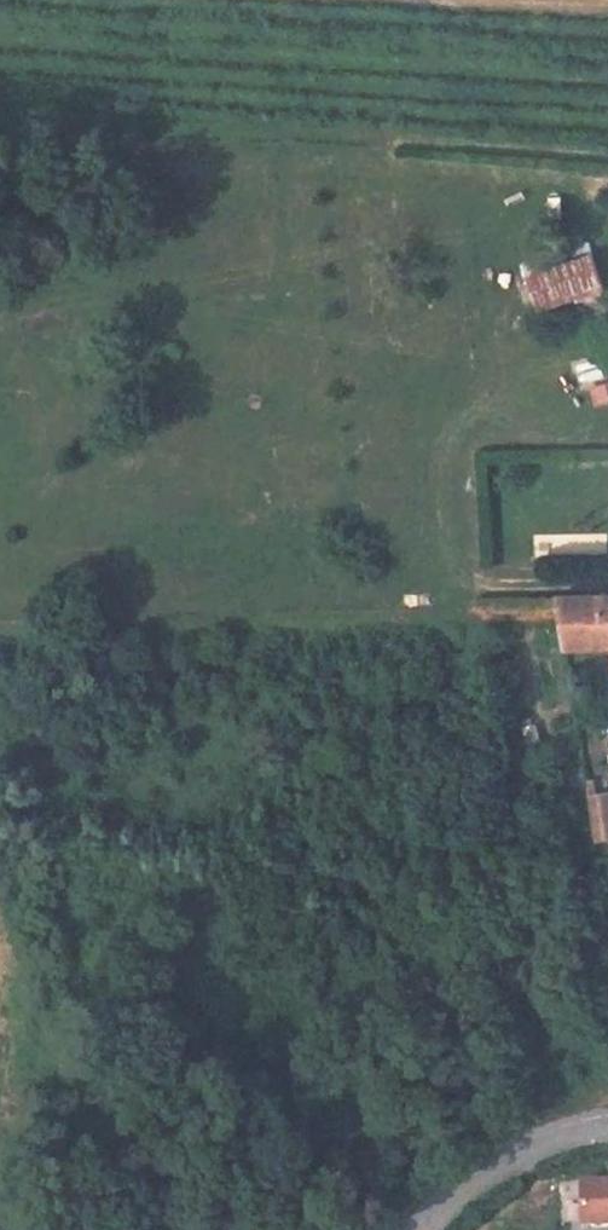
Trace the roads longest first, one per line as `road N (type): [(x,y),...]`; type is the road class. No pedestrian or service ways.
road 1 (residential): [(420,1229),(493,1166),(566,1134),(607,1128)]

